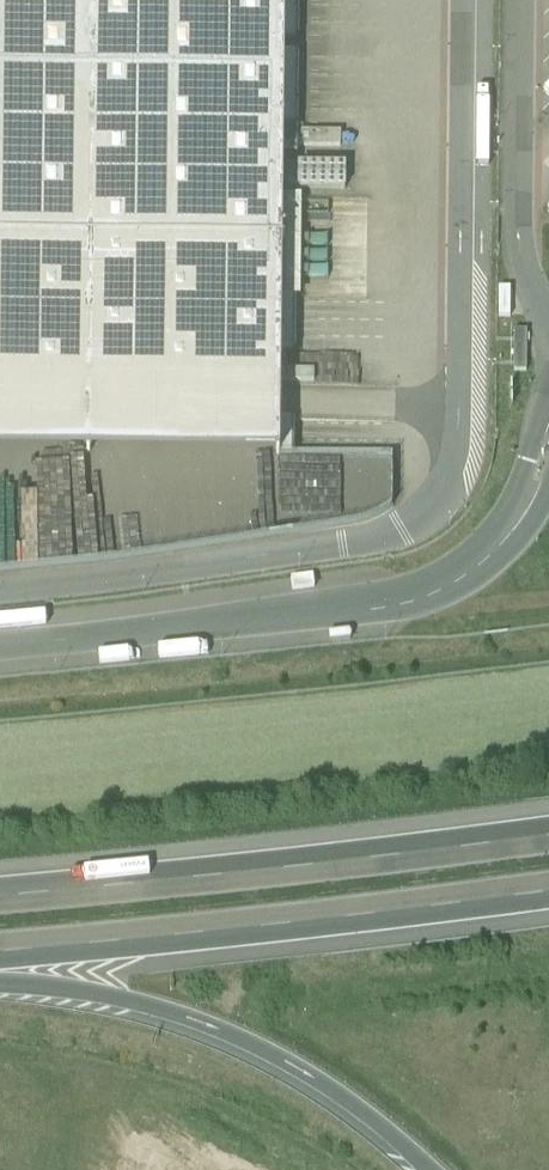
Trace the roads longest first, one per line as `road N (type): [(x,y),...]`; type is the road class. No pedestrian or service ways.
road 1 (motorway): [(548,840),(0,898)]
road 2 (motorway): [(0,955),(548,898)]
road 3 (motorway): [(0,968),(230,1037),(345,1102),(426,1169)]

